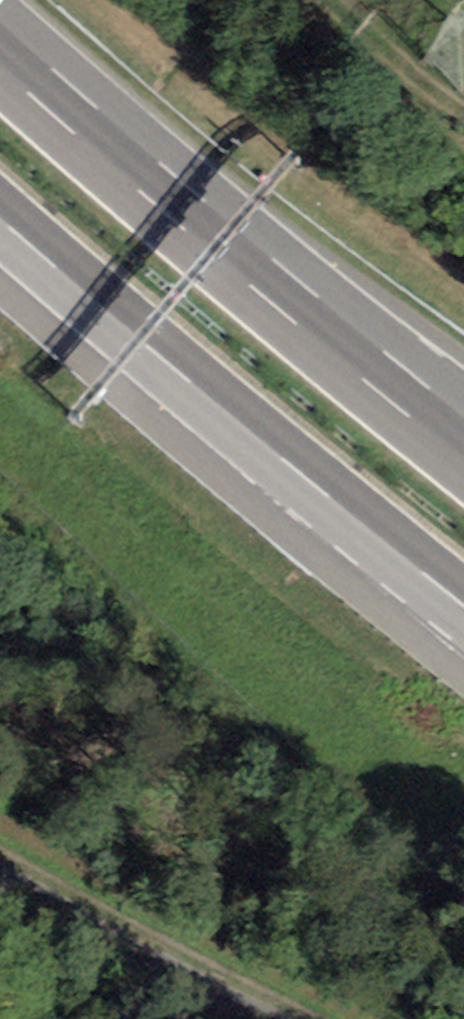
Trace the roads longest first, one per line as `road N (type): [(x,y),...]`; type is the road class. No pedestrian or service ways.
road 1 (motorway): [(463,439),(0,45)]
road 2 (motorway): [(0,219),(463,605)]
road 3 (unclassified): [(0,879),(260,1018)]
road 4 (track): [(463,105),(330,0)]

